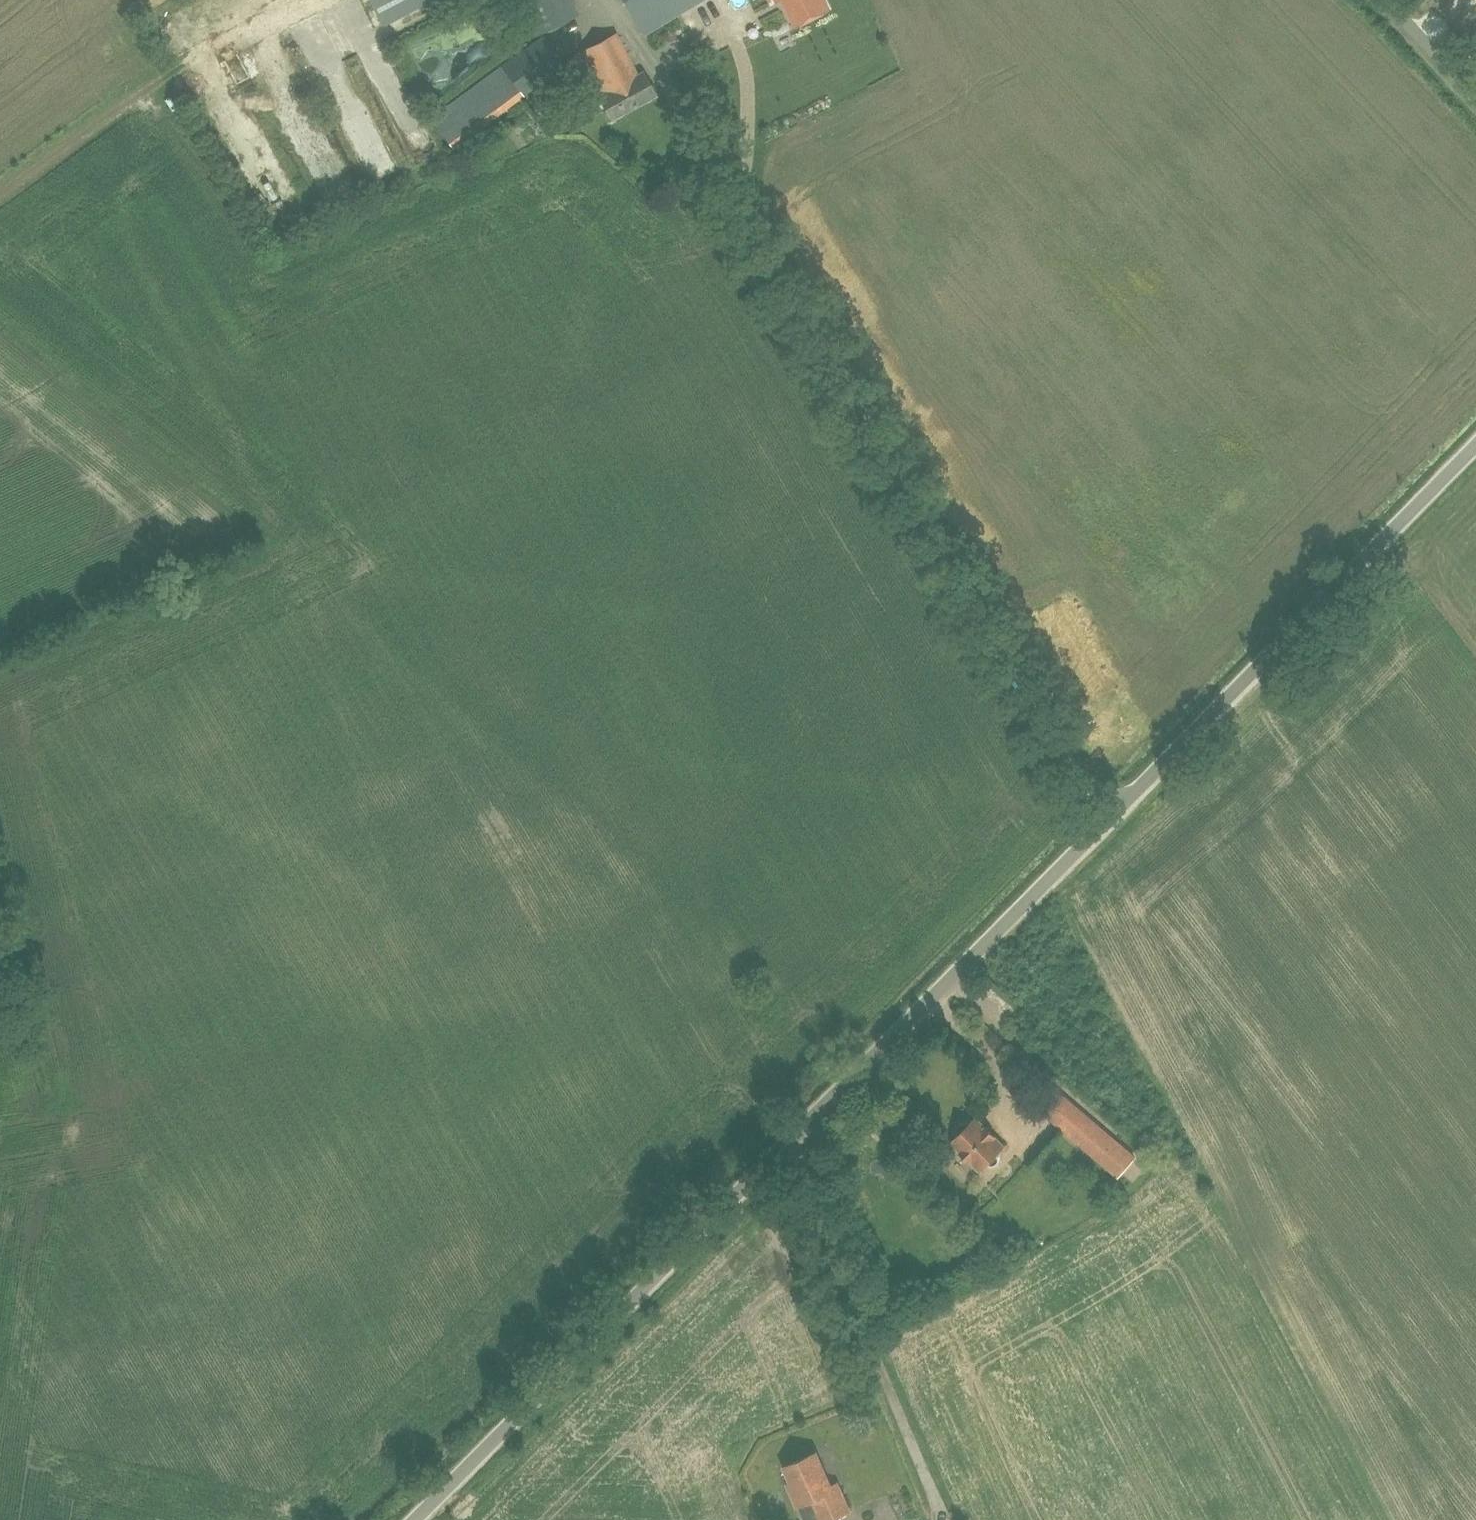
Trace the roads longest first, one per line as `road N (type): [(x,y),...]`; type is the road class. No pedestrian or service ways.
road 1 (unclassified): [(421,1519),(1475,446)]
road 2 (track): [(788,1150),(937,1519)]
road 3 (unclassified): [(1475,96),(1387,0)]

